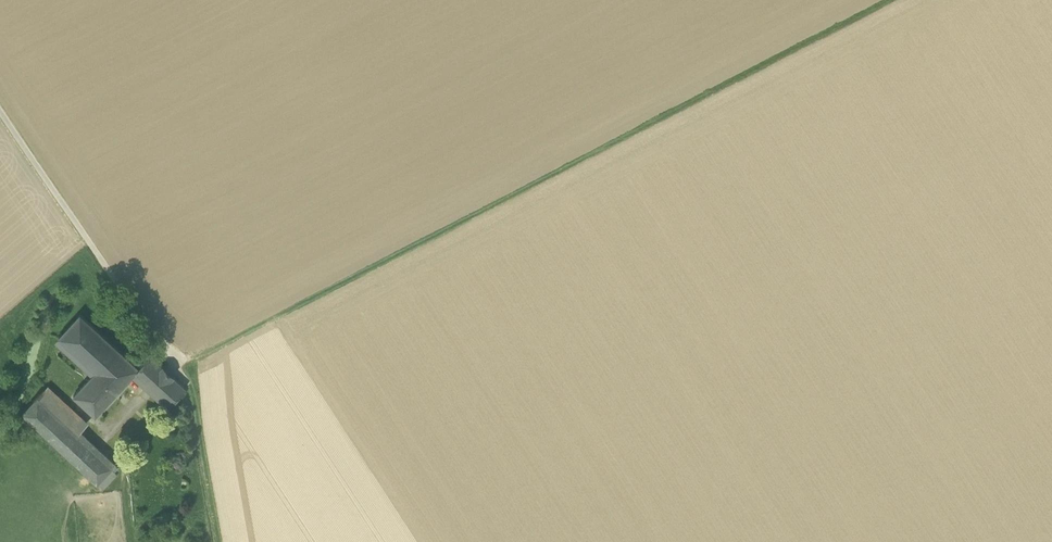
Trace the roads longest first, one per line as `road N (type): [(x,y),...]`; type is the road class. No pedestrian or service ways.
road 1 (unclassified): [(0,106),(176,363)]

